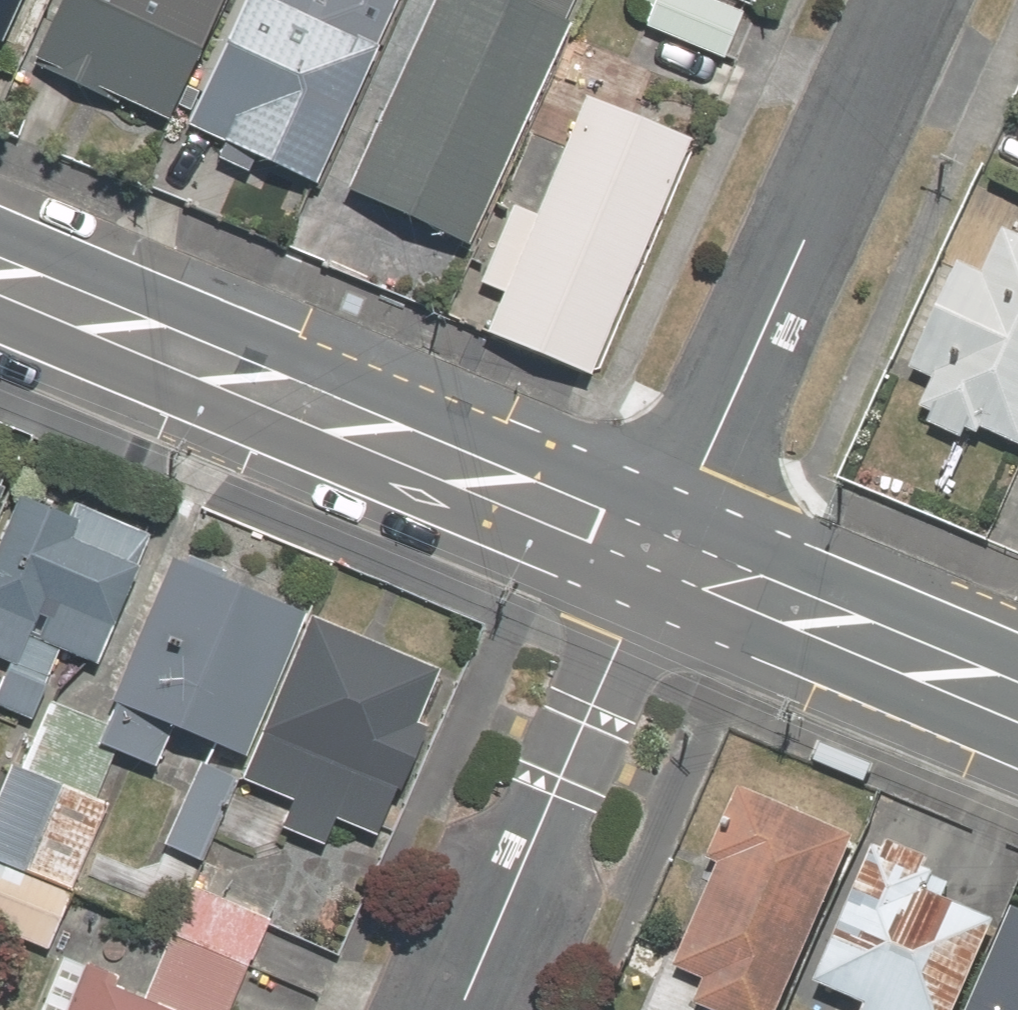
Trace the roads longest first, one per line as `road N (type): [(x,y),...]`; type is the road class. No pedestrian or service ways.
road 1 (residential): [(0,275),(662,554)]
road 2 (residential): [(662,554),(903,0)]
road 3 (residential): [(452,1009),(662,554)]
road 4 (residential): [(662,554),(1017,703)]

